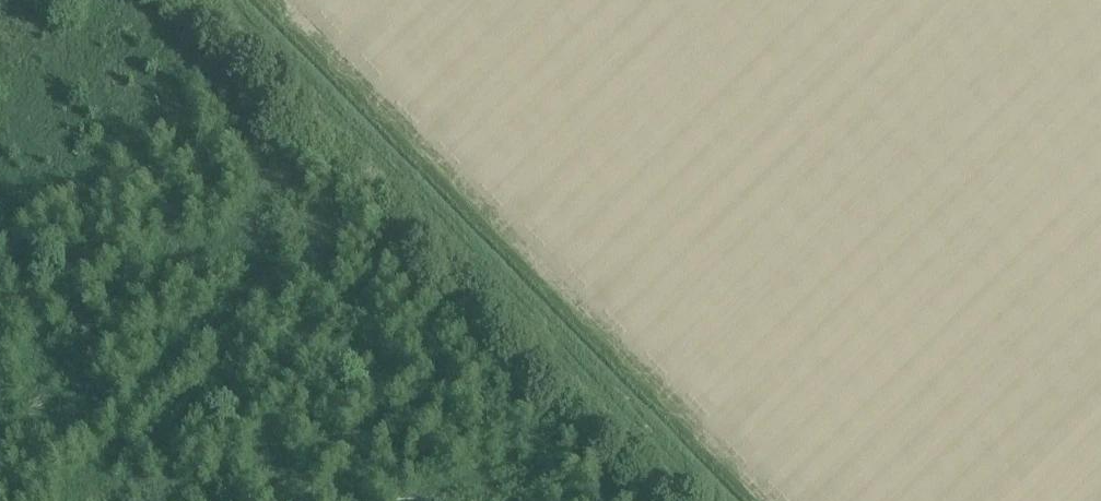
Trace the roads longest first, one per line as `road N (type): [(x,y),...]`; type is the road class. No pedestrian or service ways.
road 1 (track): [(707,500),(219,0)]

